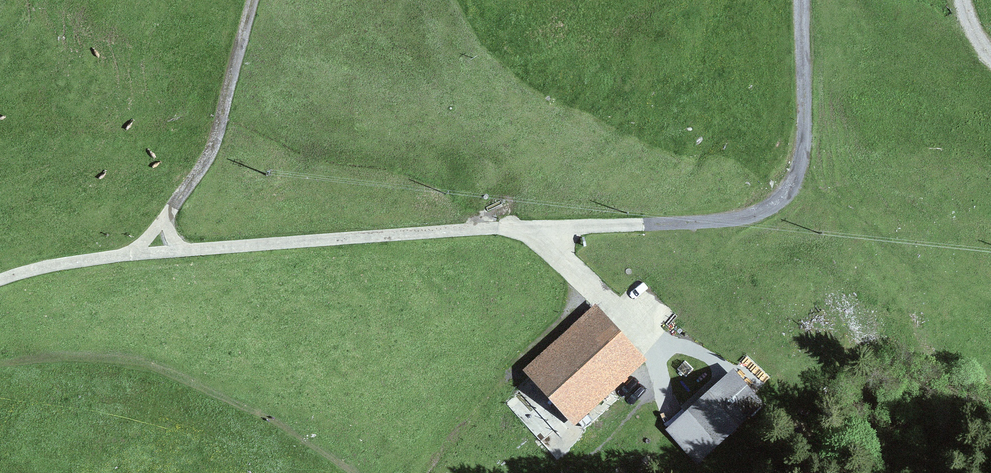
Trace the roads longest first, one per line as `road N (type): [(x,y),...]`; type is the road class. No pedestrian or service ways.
road 1 (track): [(161,246),(665,226),(770,211),(792,183),(799,146),(800,0)]
road 2 (track): [(161,246),(180,192),(214,141),(254,0)]
road 3 (track): [(542,227),(545,243),(655,345),(711,360)]
road 4 (track): [(0,277),(161,246)]

